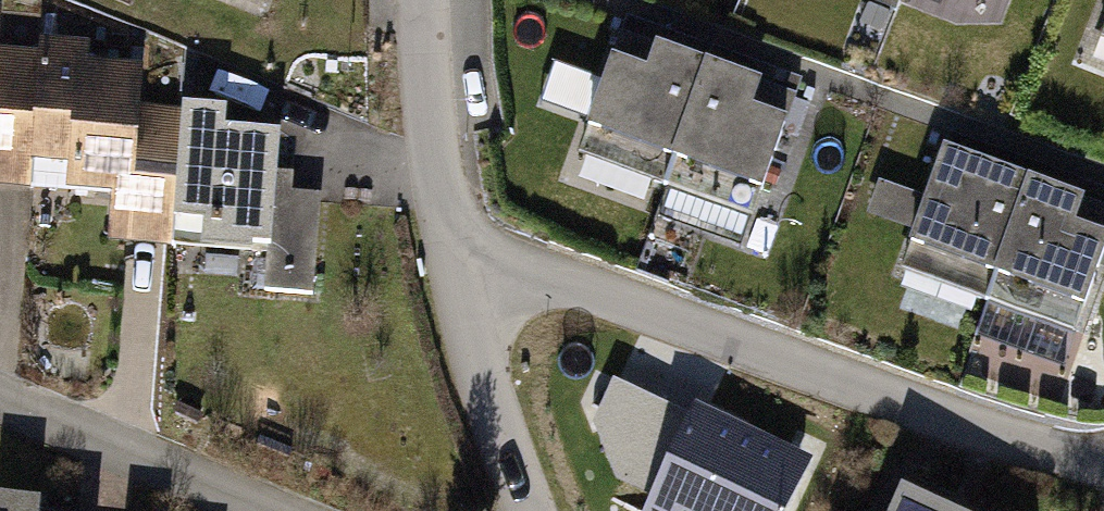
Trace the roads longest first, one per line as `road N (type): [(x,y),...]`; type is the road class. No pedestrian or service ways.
road 1 (residential): [(1103,446),(458,247)]
road 2 (residential): [(291,510),(0,387)]
road 3 (residential): [(458,247),(497,424),(532,510)]
road 4 (residential): [(430,0),(429,57),(458,247)]

